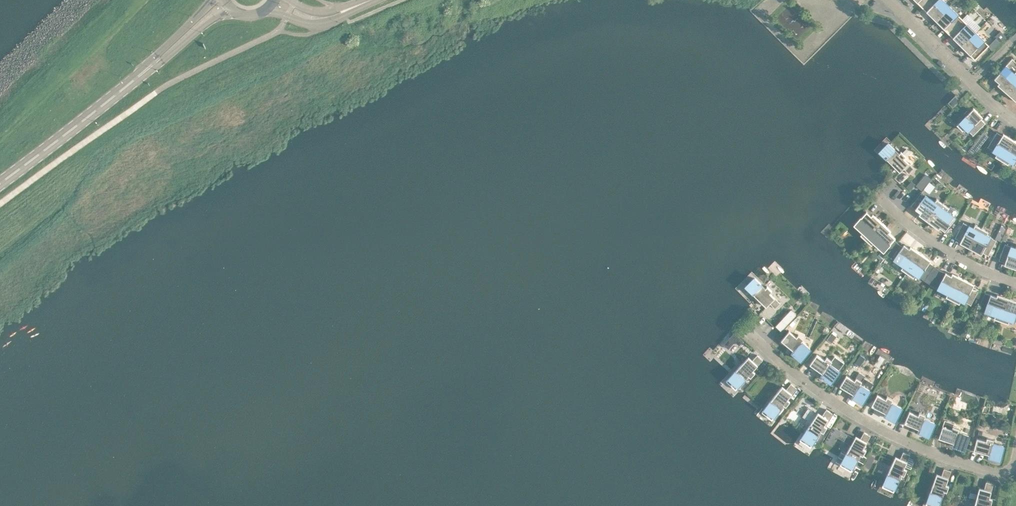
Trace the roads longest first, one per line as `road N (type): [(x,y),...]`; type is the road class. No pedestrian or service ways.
road 1 (residential): [(1015,454),(1000,466),(926,447),(808,382),(742,326)]
road 2 (secondary): [(0,170),(136,68)]
road 3 (residential): [(1015,118),(893,0)]
road 4 (residential): [(1015,280),(946,248),(873,191)]

